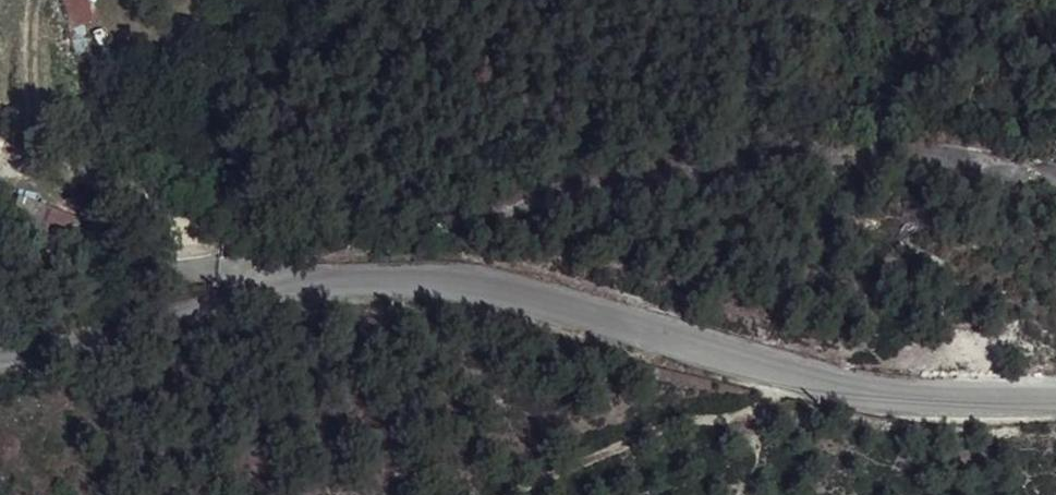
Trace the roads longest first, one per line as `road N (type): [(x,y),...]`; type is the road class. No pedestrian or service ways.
road 1 (residential): [(1055,190),(873,170),(671,167),(349,253),(306,285)]
road 2 (residential): [(1055,398),(966,398),(798,375),(725,359),(552,299),(425,279),(306,285)]
road 3 (residential): [(306,285),(257,286),(0,356)]
road 4 (track): [(798,375),(739,419),(670,427),(526,494)]

